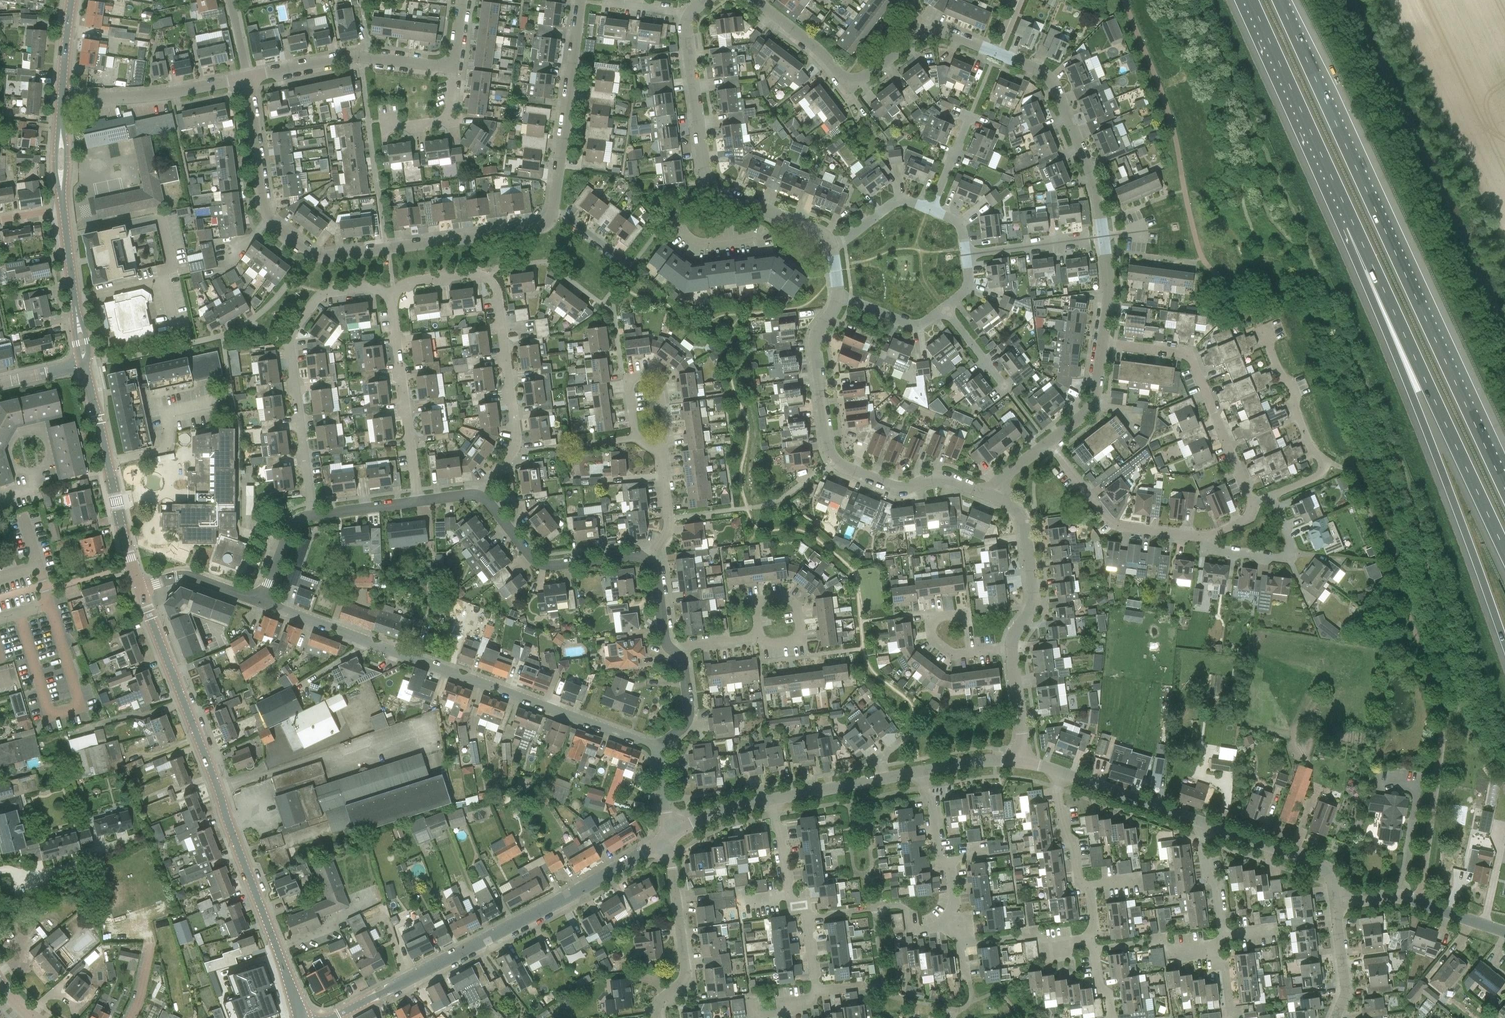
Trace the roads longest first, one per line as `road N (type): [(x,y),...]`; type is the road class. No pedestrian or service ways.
road 1 (motorway): [(1504,488),(1280,0)]
road 2 (secondary): [(300,1017),(146,587)]
road 3 (motorway): [(1352,223),(1504,644)]
road 4 (residential): [(253,79),(272,217),(321,255),(548,224),(554,212)]
road 5 (residential): [(657,749),(262,602)]
road 6 (residential): [(332,1017),(668,833)]
road 7 (motorway): [(1352,223),(1504,547)]
road 8 (residential): [(991,496),(938,478),(900,489),(835,460),(823,430),(814,339),(837,294)]
road 9 (residential): [(1104,345),(1109,288),(1095,183),(1048,75),(1001,55)]
road 10 (residential): [(313,516),(297,363),(303,321),(345,293),(393,288)]
road 11 (residential): [(1001,55),(937,36),(857,86),(755,0)]
road 12 (residential): [(1253,505),(1191,357),(1104,345)]
road 13 (motorway): [(1250,0),(1352,223)]
road 14 (residential): [(489,278),(520,436),(481,495)]
road 15 (secondary): [(146,587),(87,364)]
road 16 (residential): [(1272,495),(1322,476),(1327,461),(1314,454),(1261,324)]
road 17 (residential): [(421,501),(393,288)]
road 18 (residential): [(554,212),(582,0)]
road 19 (residential): [(253,79),(364,55),(455,66)]
road 20 (residential): [(648,559),(546,566),(481,495)]
road 21 (residential): [(1205,537),(1116,526),(1050,442)]
road 22 (residential): [(658,1017),(657,1007),(686,974),(668,833)]
road 23 (residential): [(61,98),(141,96),(253,79)]
road 24 (residential): [(1504,936),(1407,897),(1339,902)]
road 25 (residential): [(1013,646),(1032,598),(1031,573),(1017,507),(991,496)]
road 26 (residential): [(709,183),(689,18)]
road 27 (residential): [(1339,902),(1335,882),(1320,866),(1206,821)]
road 28 (residential): [(1205,537),(1217,553),(1288,560),(1295,549),(1272,495)]
road 29 (residential): [(971,627),(956,612),(929,615),(930,638),(952,655),(1013,646)]
road 30 (residential): [(658,444),(665,435),(652,374),(626,379),(636,438)]
road 31 (residential): [(947,924),(949,869),(940,861),(924,771)]
road 32 (secondary): [(87,364),(64,210)]
road 33 (residential): [(762,255),(758,238),(702,244),(683,230),(684,205),(709,183)]
road 34 (residential): [(1206,821),(1062,774)]
road 35 (residential): [(773,800),(919,772)]
road 36 (residential): [(832,244),(825,234),(709,183)]
road 37 (residential): [(382,116),(397,126),(454,124),(455,66)]
road 38 (residential): [(966,255),(1090,238)]
road 39 (residential): [(648,559),(671,518),(658,444)]
road 40 (residential): [(262,602),(189,577),(146,587)]

